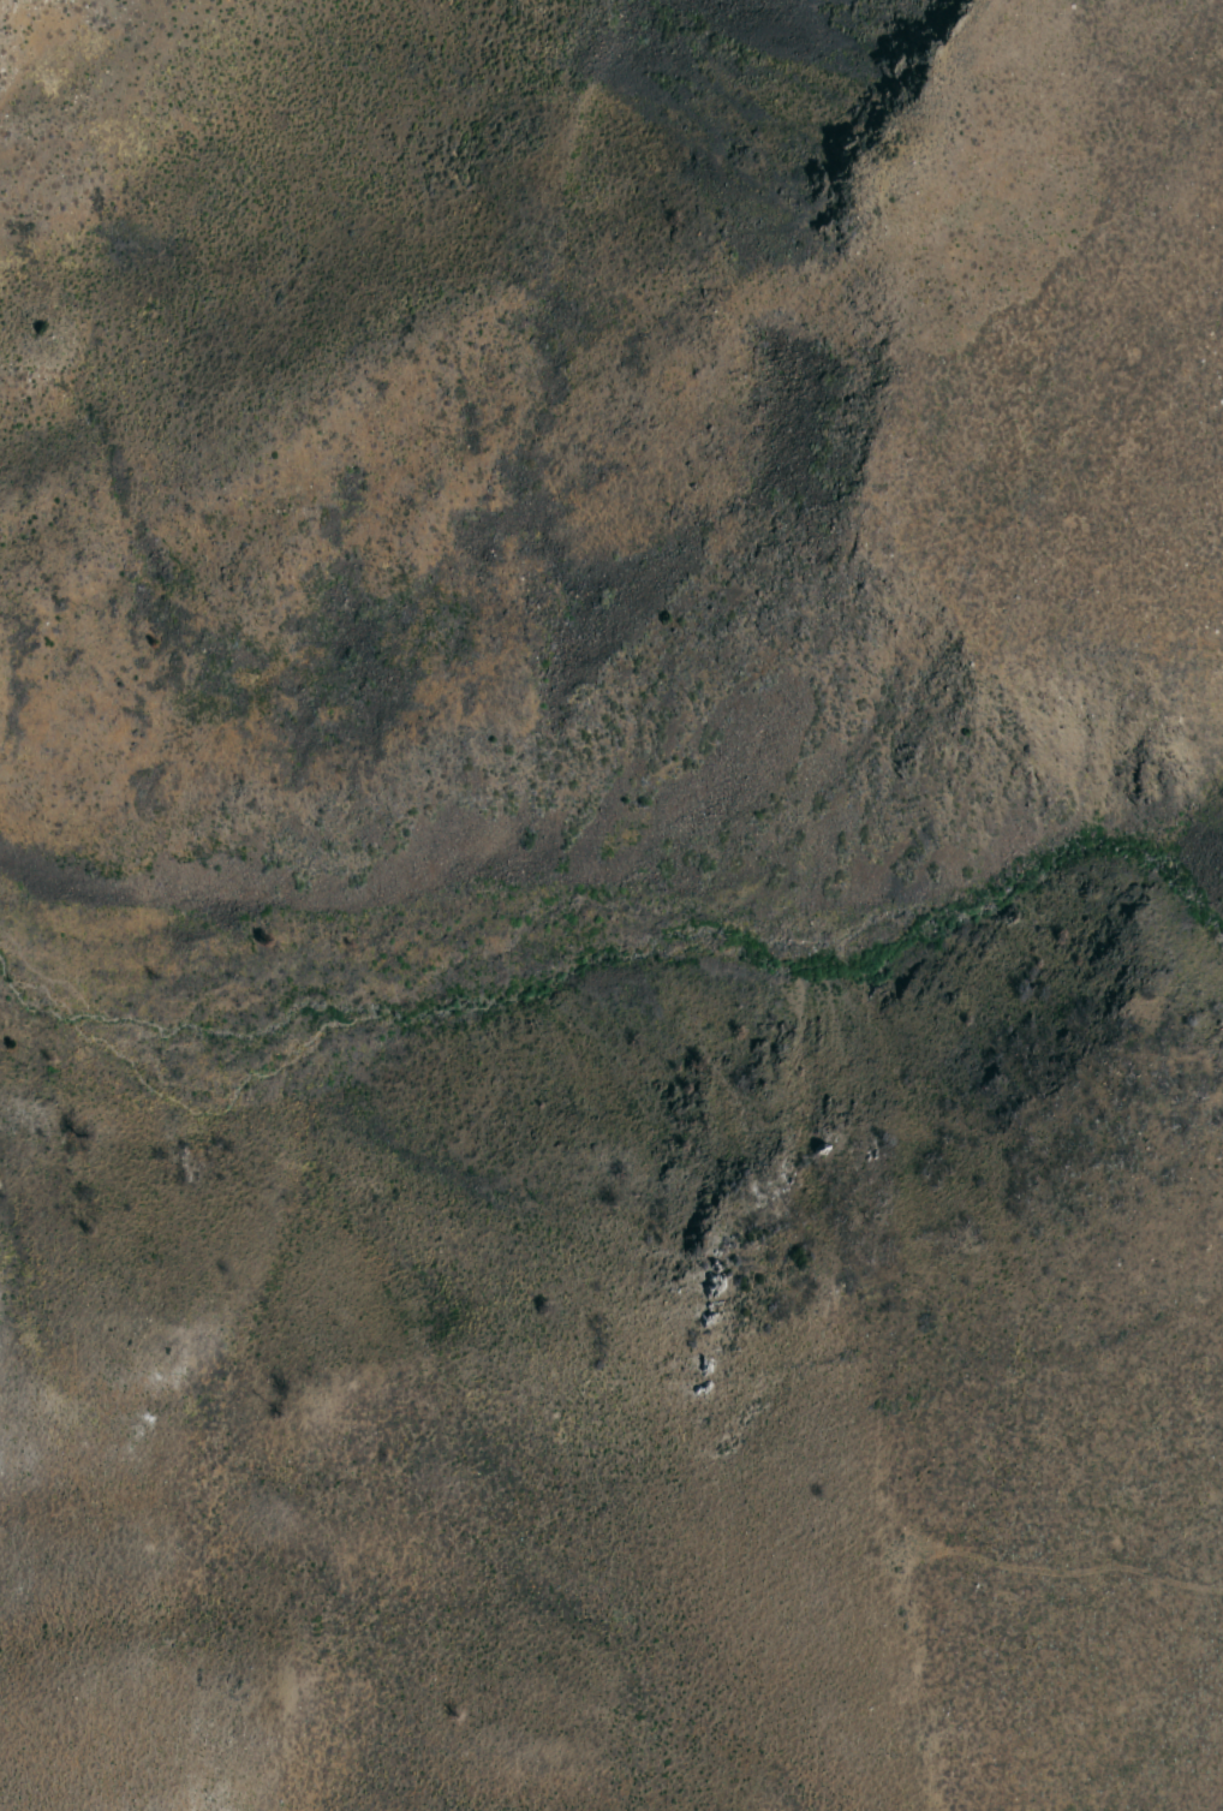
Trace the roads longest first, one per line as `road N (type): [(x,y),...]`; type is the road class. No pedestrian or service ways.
road 1 (track): [(1222,1595),(1118,1567),(1068,1572),(909,1554)]

